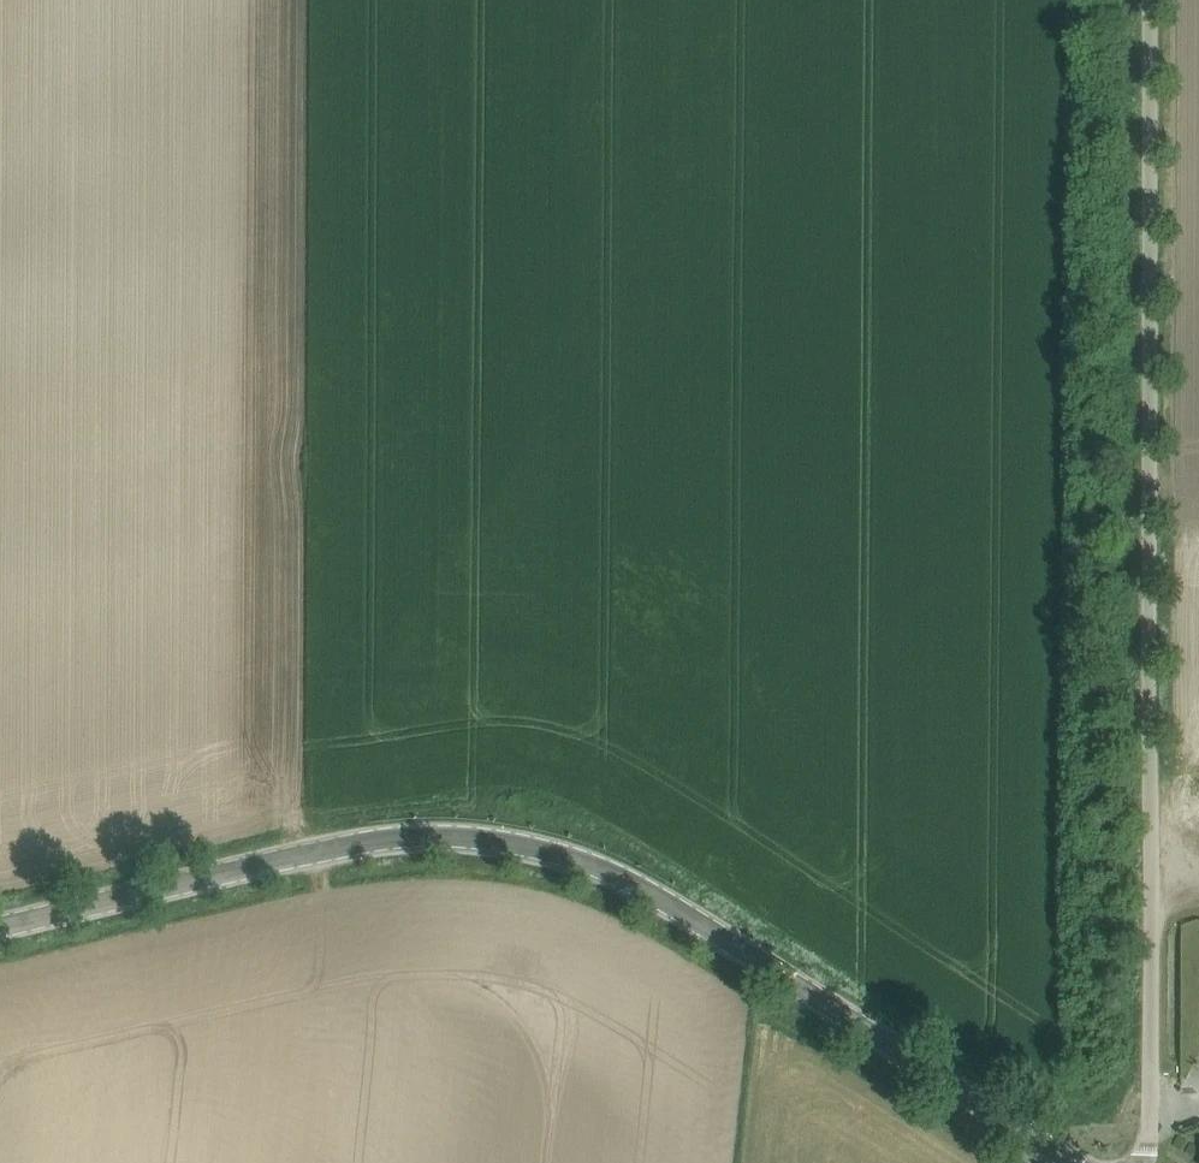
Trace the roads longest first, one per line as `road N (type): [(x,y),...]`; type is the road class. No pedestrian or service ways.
road 1 (tertiary): [(0,930),(404,842),(454,836),(554,851),(651,893),(1076,1162)]
road 2 (unclassified): [(1151,1162),(1153,0)]

